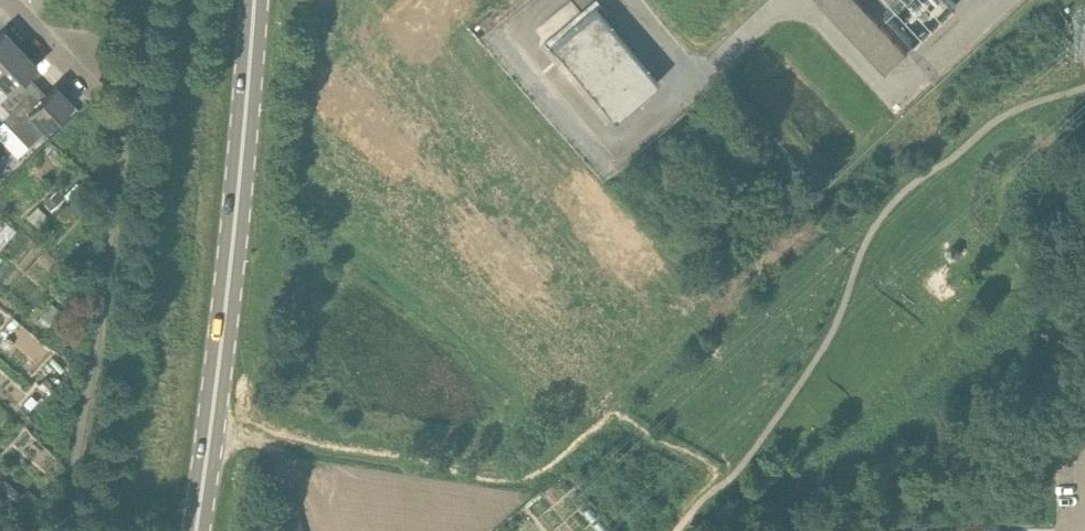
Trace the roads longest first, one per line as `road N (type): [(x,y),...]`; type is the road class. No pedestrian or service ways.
road 1 (primary): [(254,0),(197,530)]
road 2 (track): [(210,438),(510,481)]
road 3 (residential): [(94,97),(8,0)]

